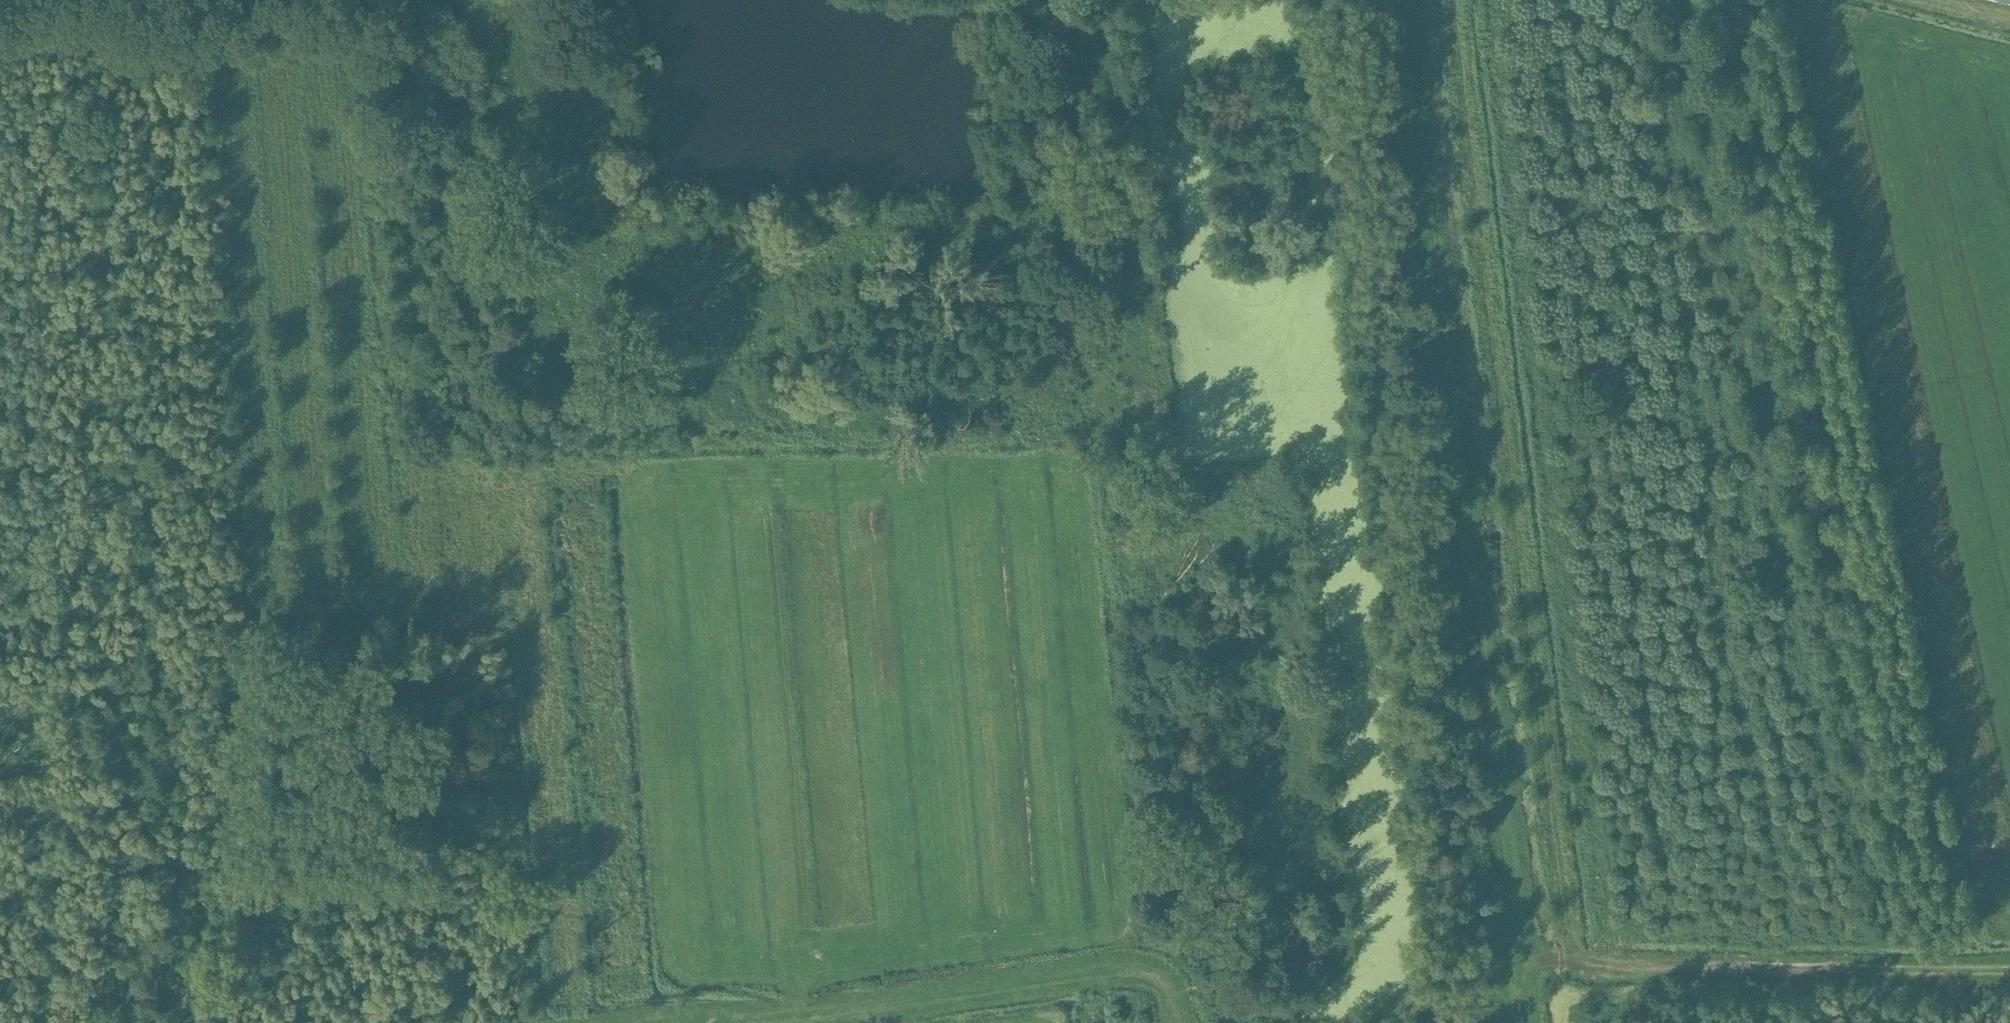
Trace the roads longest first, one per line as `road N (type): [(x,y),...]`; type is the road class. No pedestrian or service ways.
road 1 (track): [(2009,967),(1522,964)]

